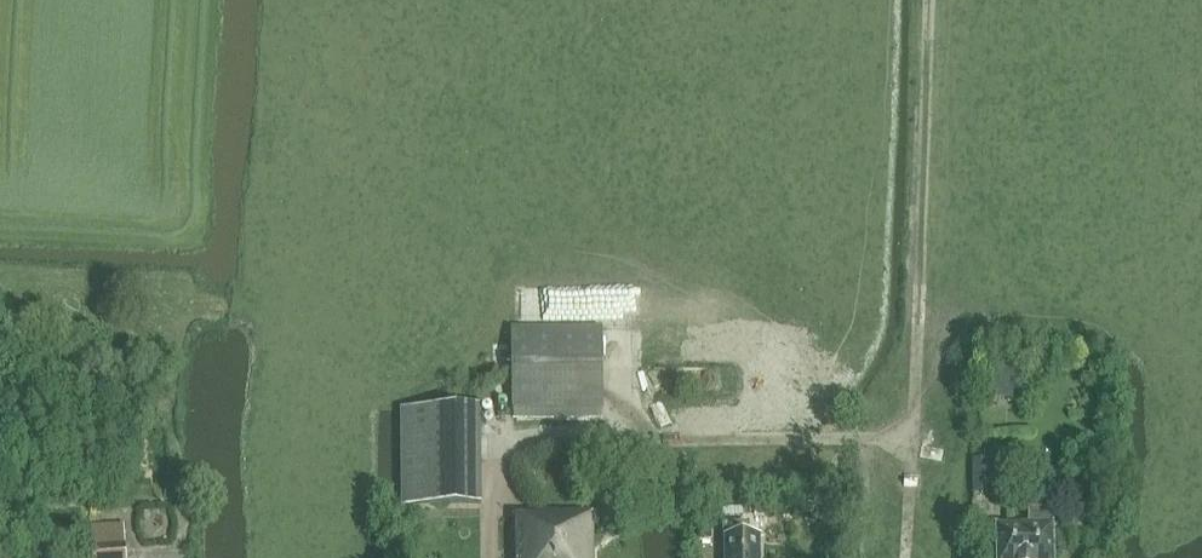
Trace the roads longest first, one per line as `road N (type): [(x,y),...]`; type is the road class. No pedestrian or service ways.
road 1 (track): [(912,440),(496,445),(494,557)]
road 2 (track): [(929,0),(912,440)]

